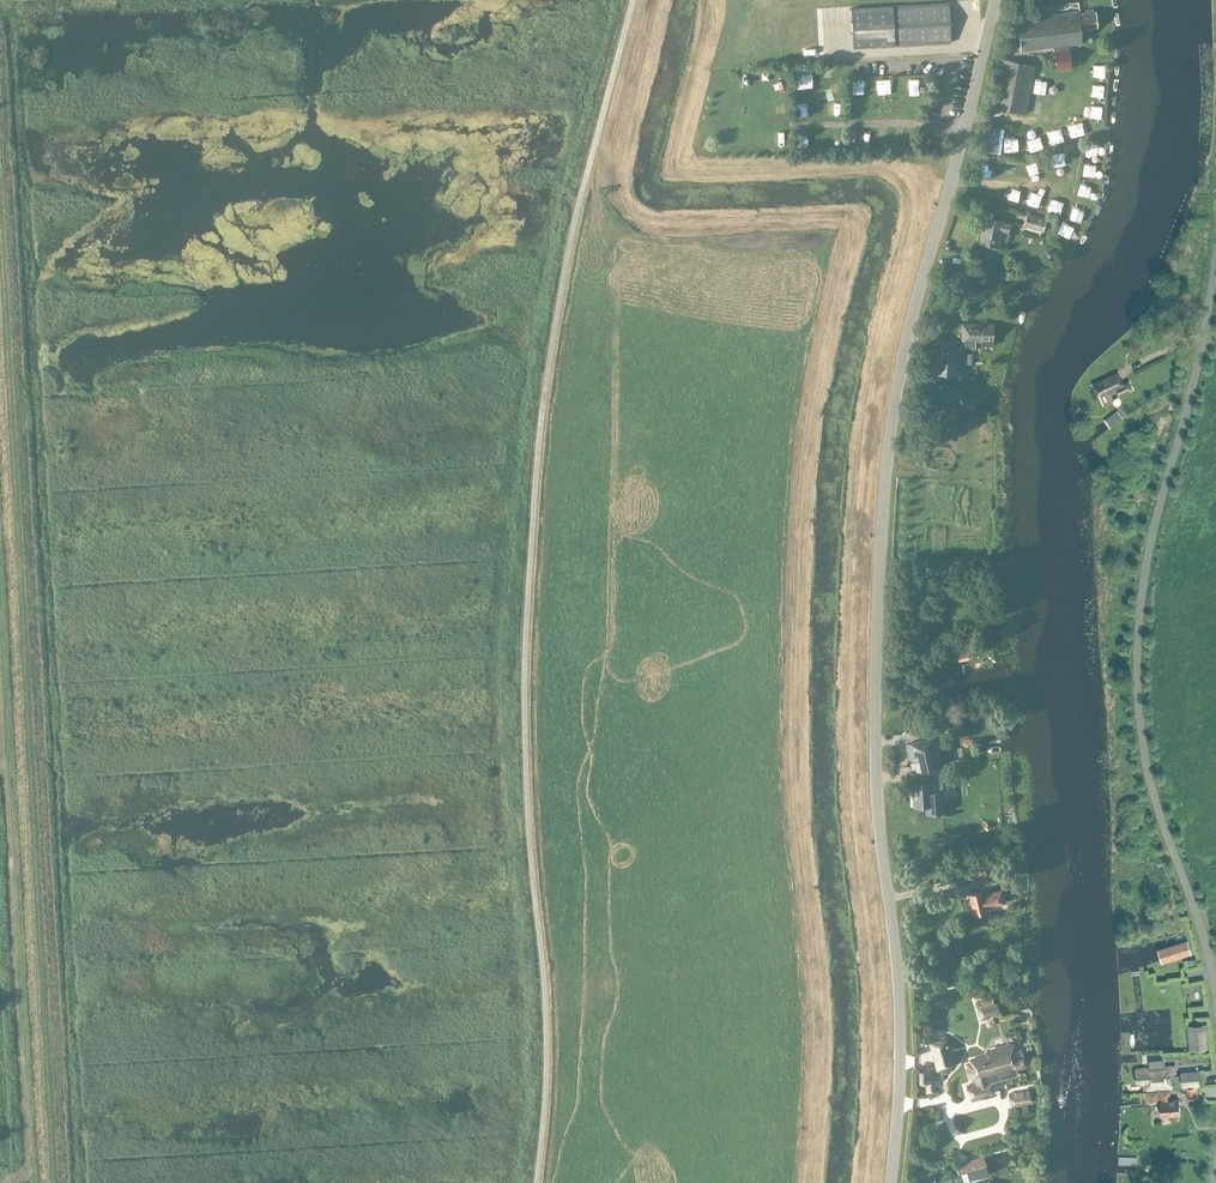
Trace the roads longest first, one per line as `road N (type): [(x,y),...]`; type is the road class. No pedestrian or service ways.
road 1 (tertiary): [(890,1182),(901,1047),(876,768),(882,508),(916,302),(996,0)]
road 2 (unclassified): [(1215,1009),(1200,928),(1144,750),(1135,670),(1147,550),(1200,354),(1215,257)]
road 3 (track): [(0,706),(25,1177)]

